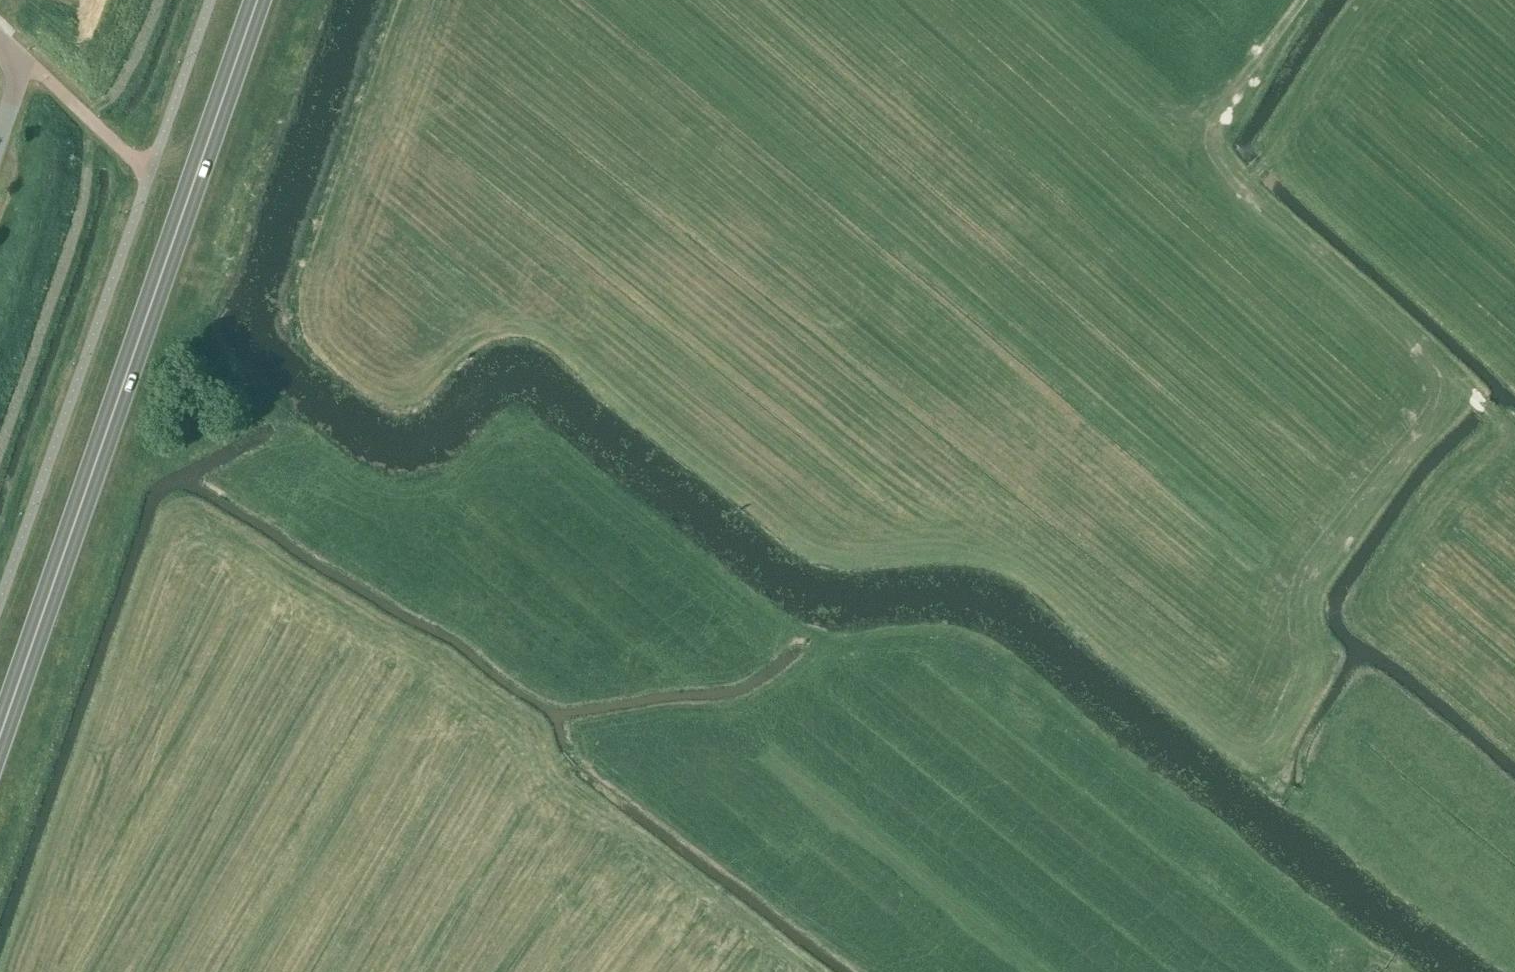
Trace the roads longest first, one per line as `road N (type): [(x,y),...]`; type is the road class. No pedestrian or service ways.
road 1 (primary): [(0,735),(257,0)]
road 2 (track): [(1299,0),(1219,115),(1221,163),(1456,373)]

